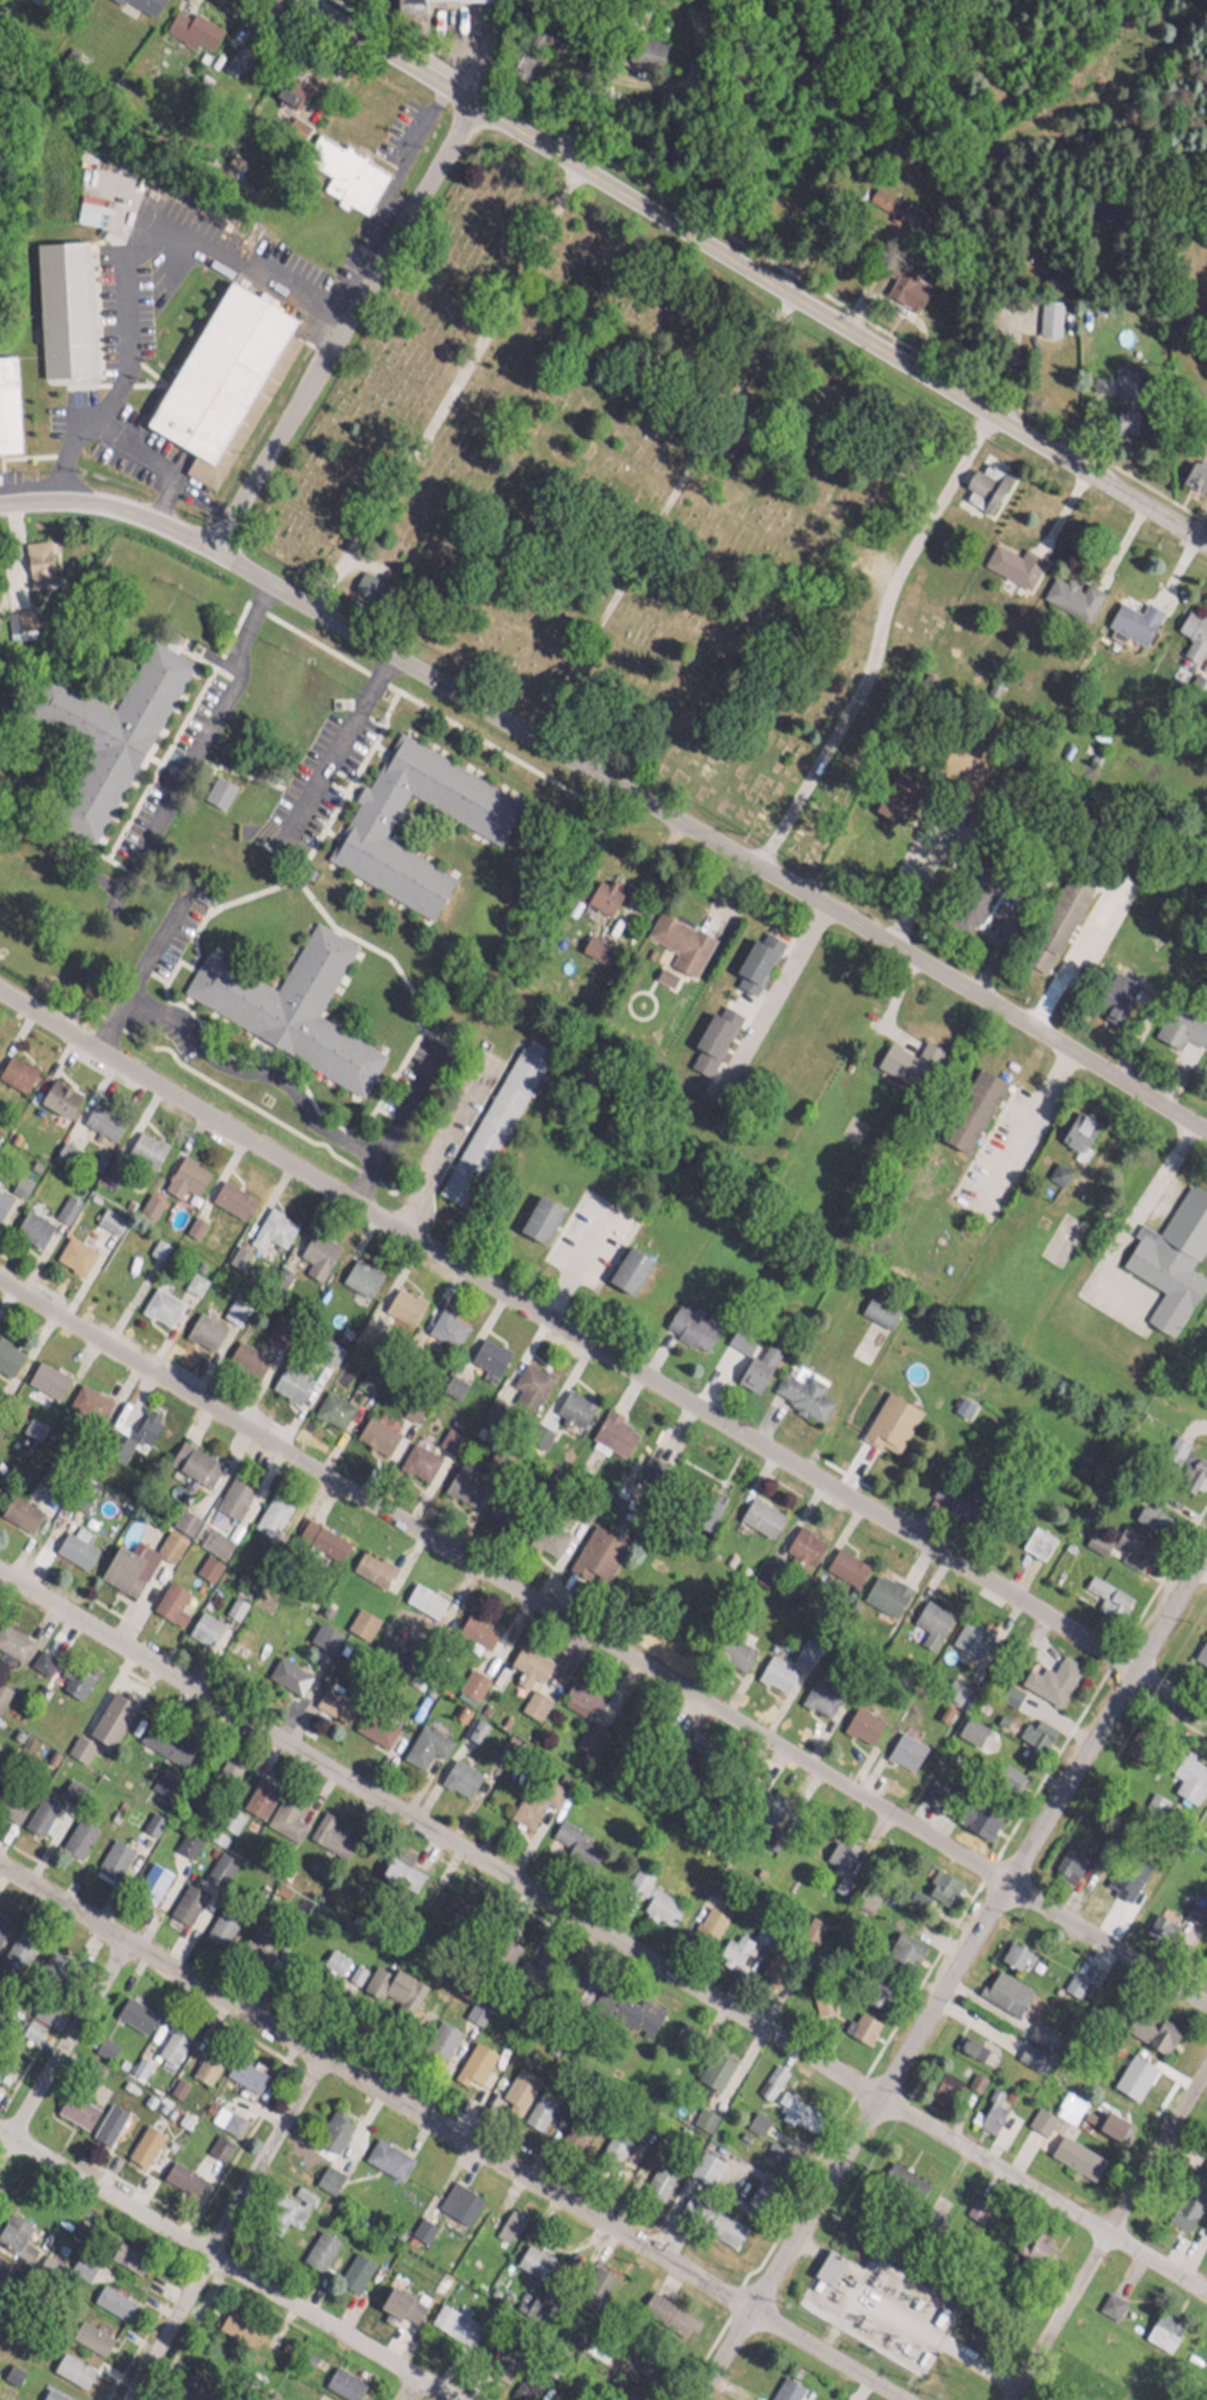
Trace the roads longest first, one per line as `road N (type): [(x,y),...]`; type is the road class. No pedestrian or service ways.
road 1 (residential): [(1206,1723),(0,995)]
road 2 (residential): [(1206,2302),(0,1576)]
road 3 (residential): [(1206,2009),(0,1294)]
road 4 (residential): [(1206,1143),(213,549),(155,522),(76,504),(0,510)]
road 5 (residential): [(888,2399),(0,1877)]
road 6 (residential): [(697,2399),(1206,1546)]
road 7 (secondary): [(1206,542),(473,100)]
road 8 (residential): [(213,549),(473,100)]
road 9 (residential): [(440,2399),(0,2139)]
road 10 (residential): [(125,2399),(319,2064)]
road 11 (residential): [(1008,2399),(1206,2067)]
road 12 (residential): [(0,2144),(120,1948)]
road 13 (secondary): [(308,0),(473,100)]
road 14 (residential): [(1206,1435),(1097,1373)]

